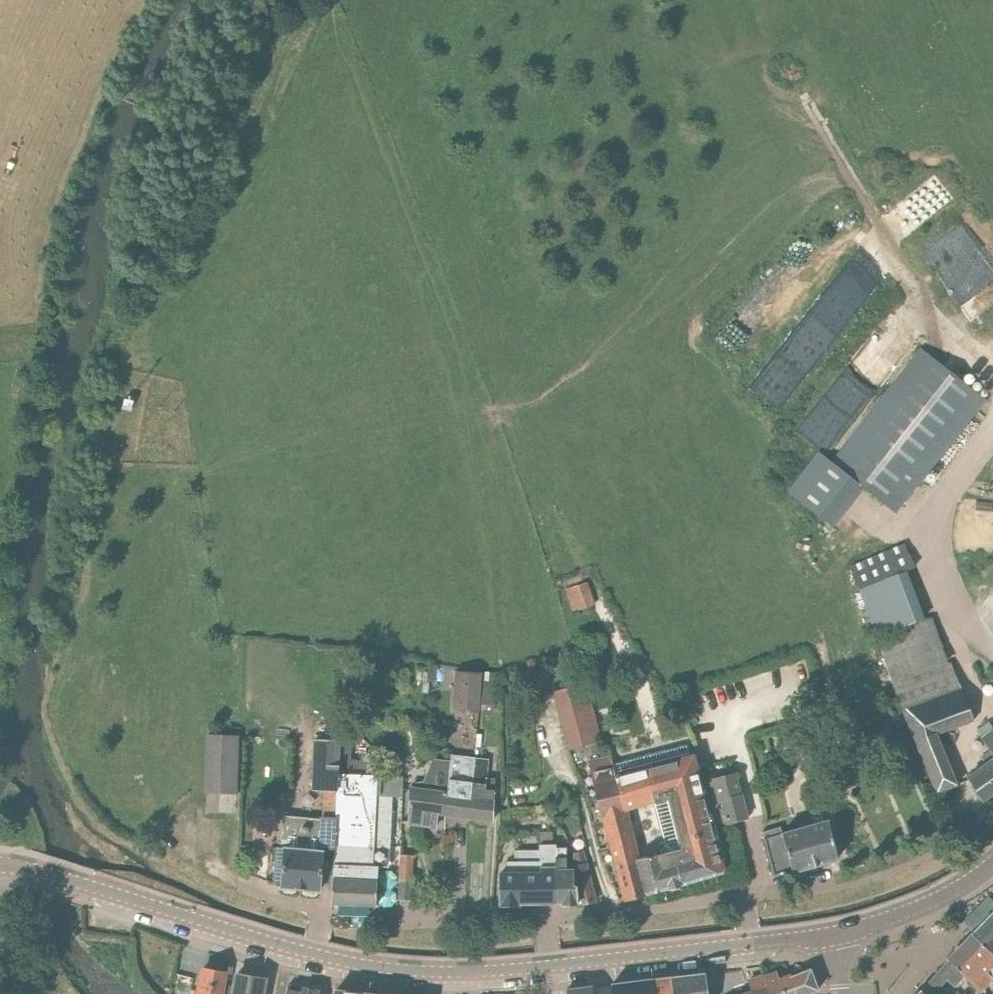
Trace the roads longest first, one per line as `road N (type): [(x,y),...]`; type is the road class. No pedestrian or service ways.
road 1 (tertiary): [(830,934),(502,970),(407,969),(269,942),(0,864)]
road 2 (tertiary): [(830,934),(929,902),(992,862)]

